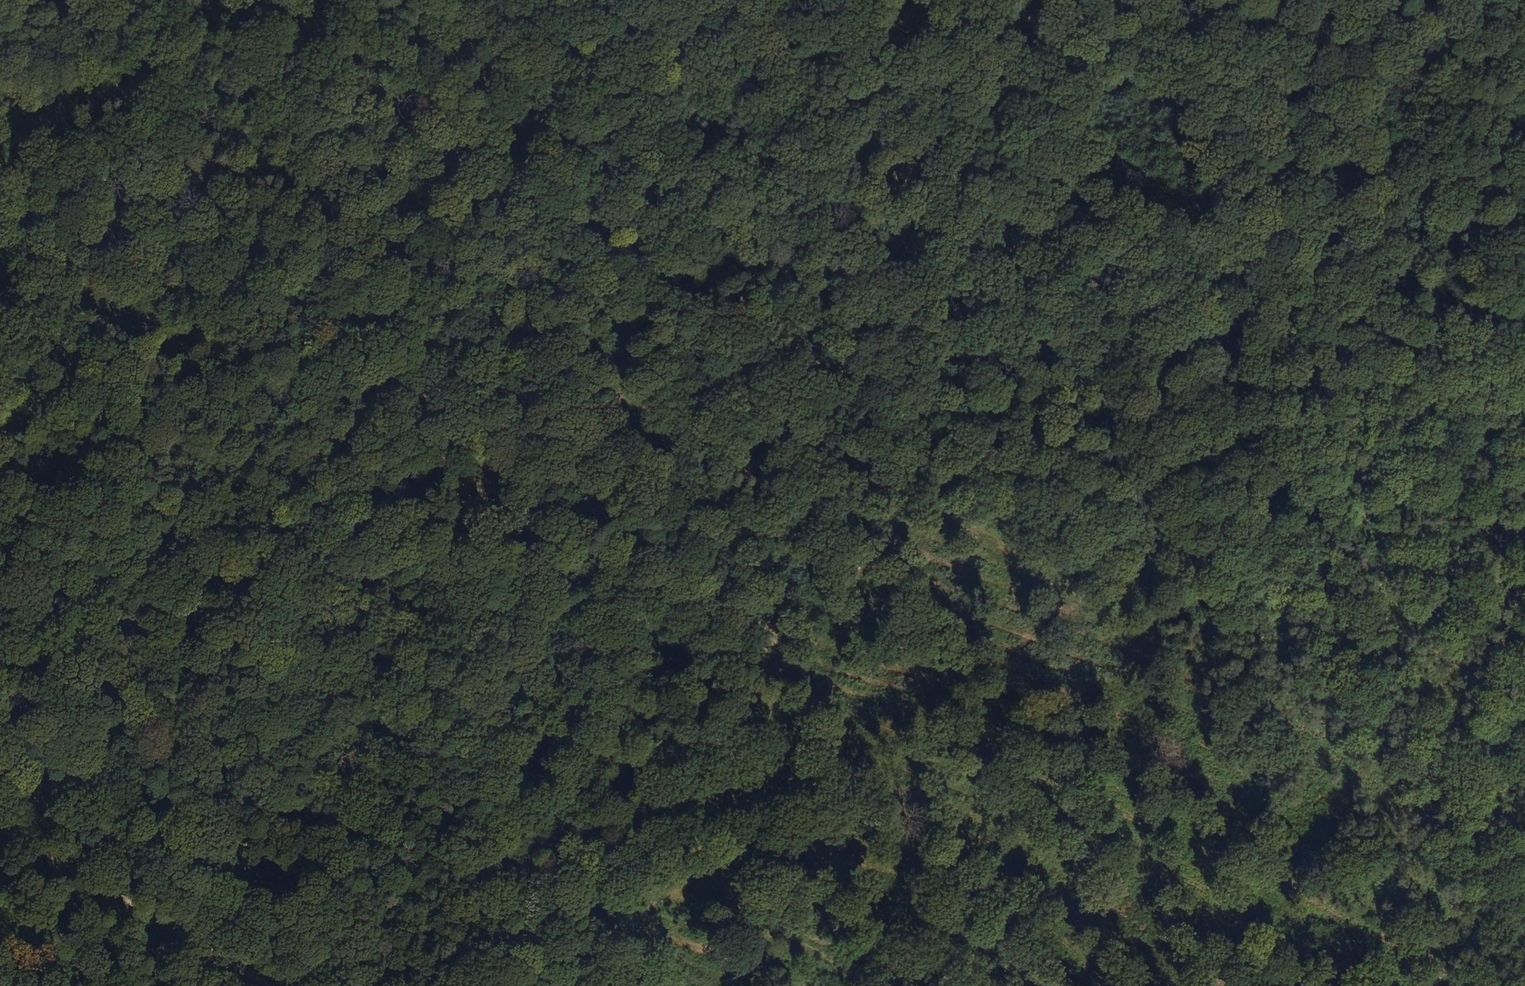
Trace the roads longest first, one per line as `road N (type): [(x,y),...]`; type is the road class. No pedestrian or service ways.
road 1 (track): [(1524,415),(868,0)]
road 2 (track): [(0,822),(275,985)]

